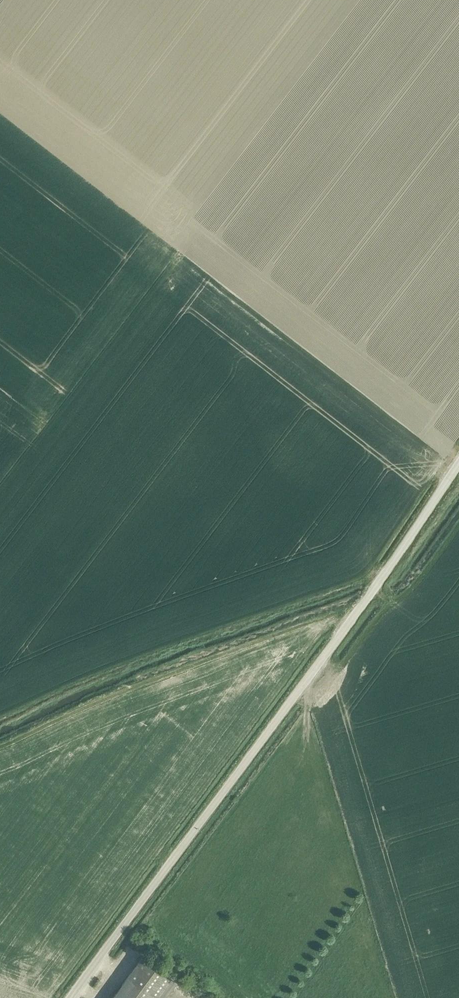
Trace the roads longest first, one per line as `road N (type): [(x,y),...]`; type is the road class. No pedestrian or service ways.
road 1 (unclassified): [(70,997),(458,463)]

